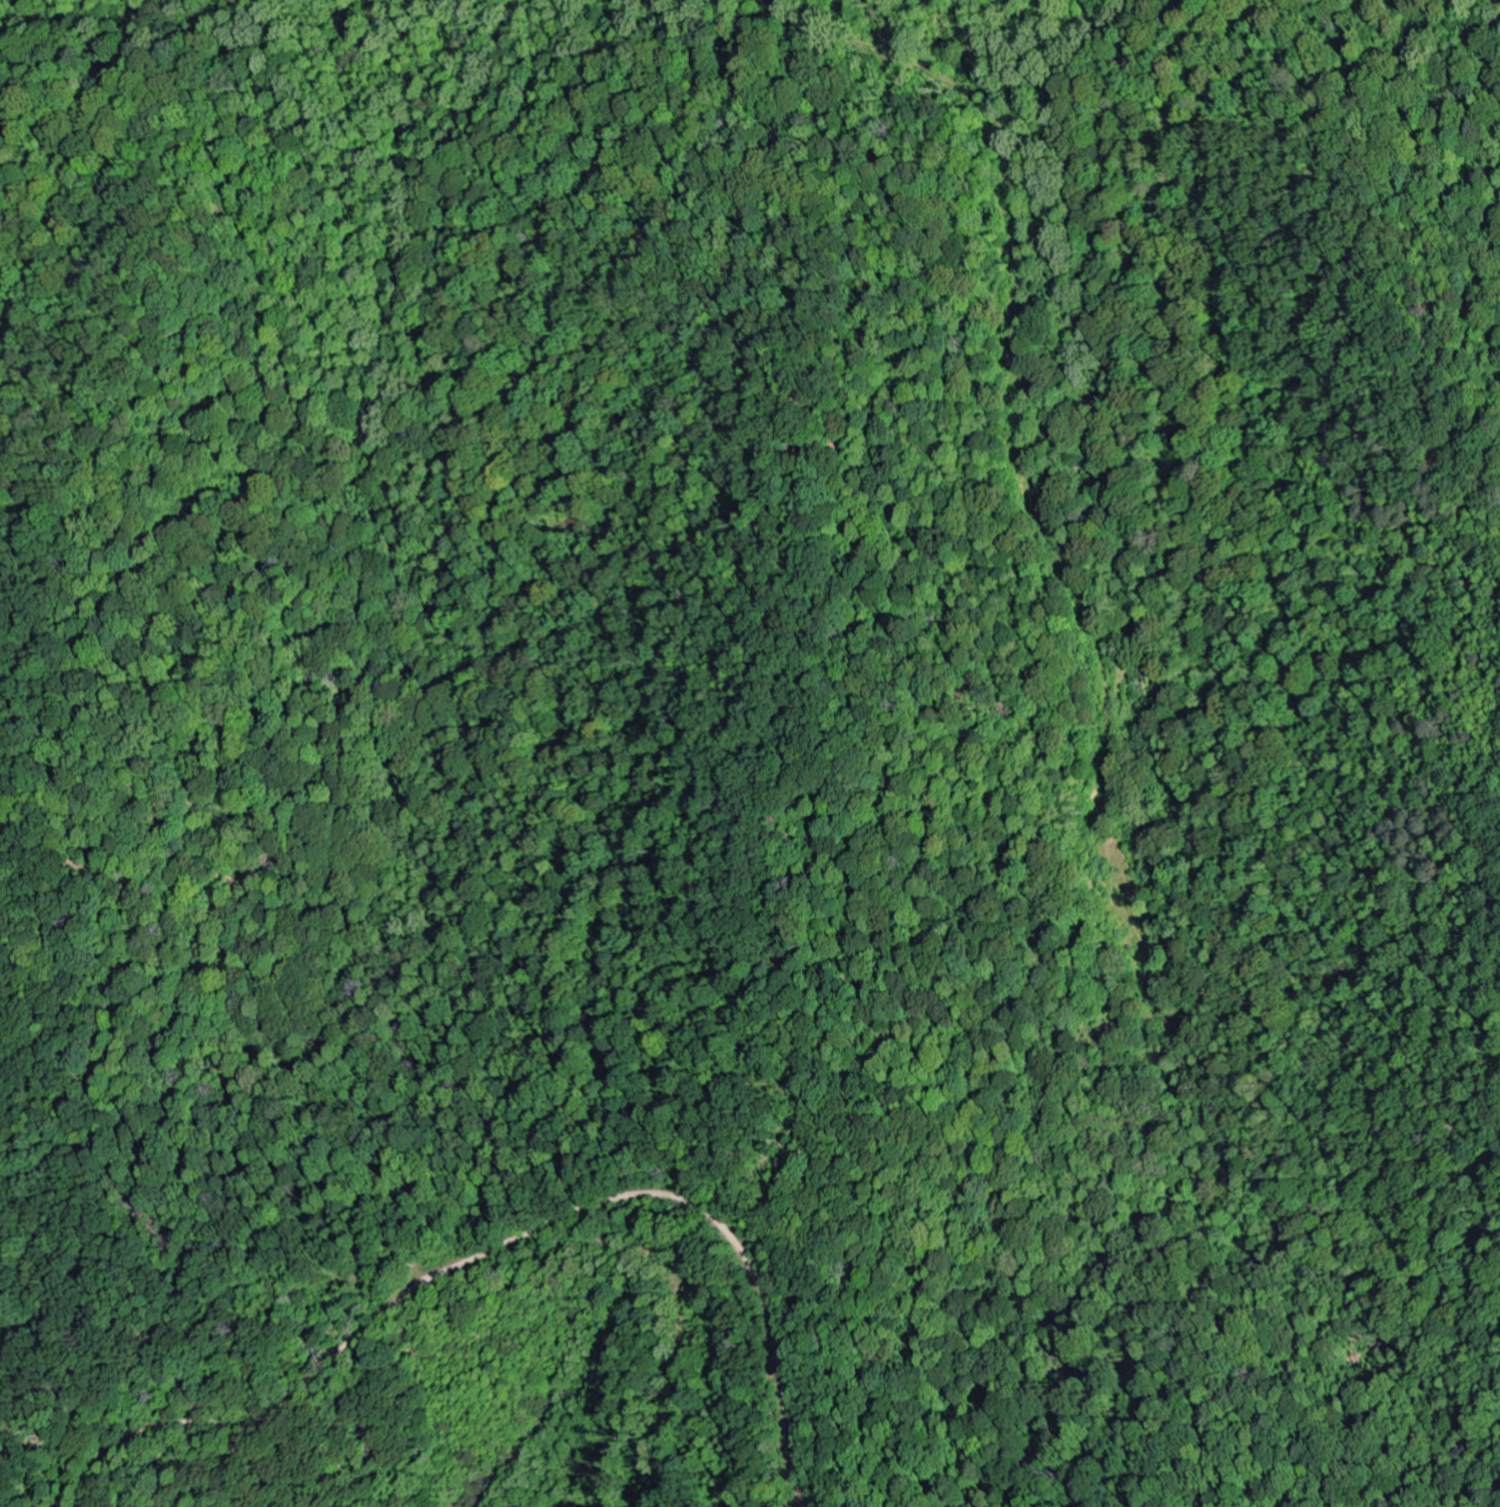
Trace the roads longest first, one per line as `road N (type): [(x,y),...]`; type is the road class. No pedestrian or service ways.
road 1 (residential): [(58,1506),(79,1475),(123,1442),(156,1429),(254,1421),(433,1277),(590,1210),(648,1199),(702,1214),(750,1268),(776,1336),(798,1506)]

